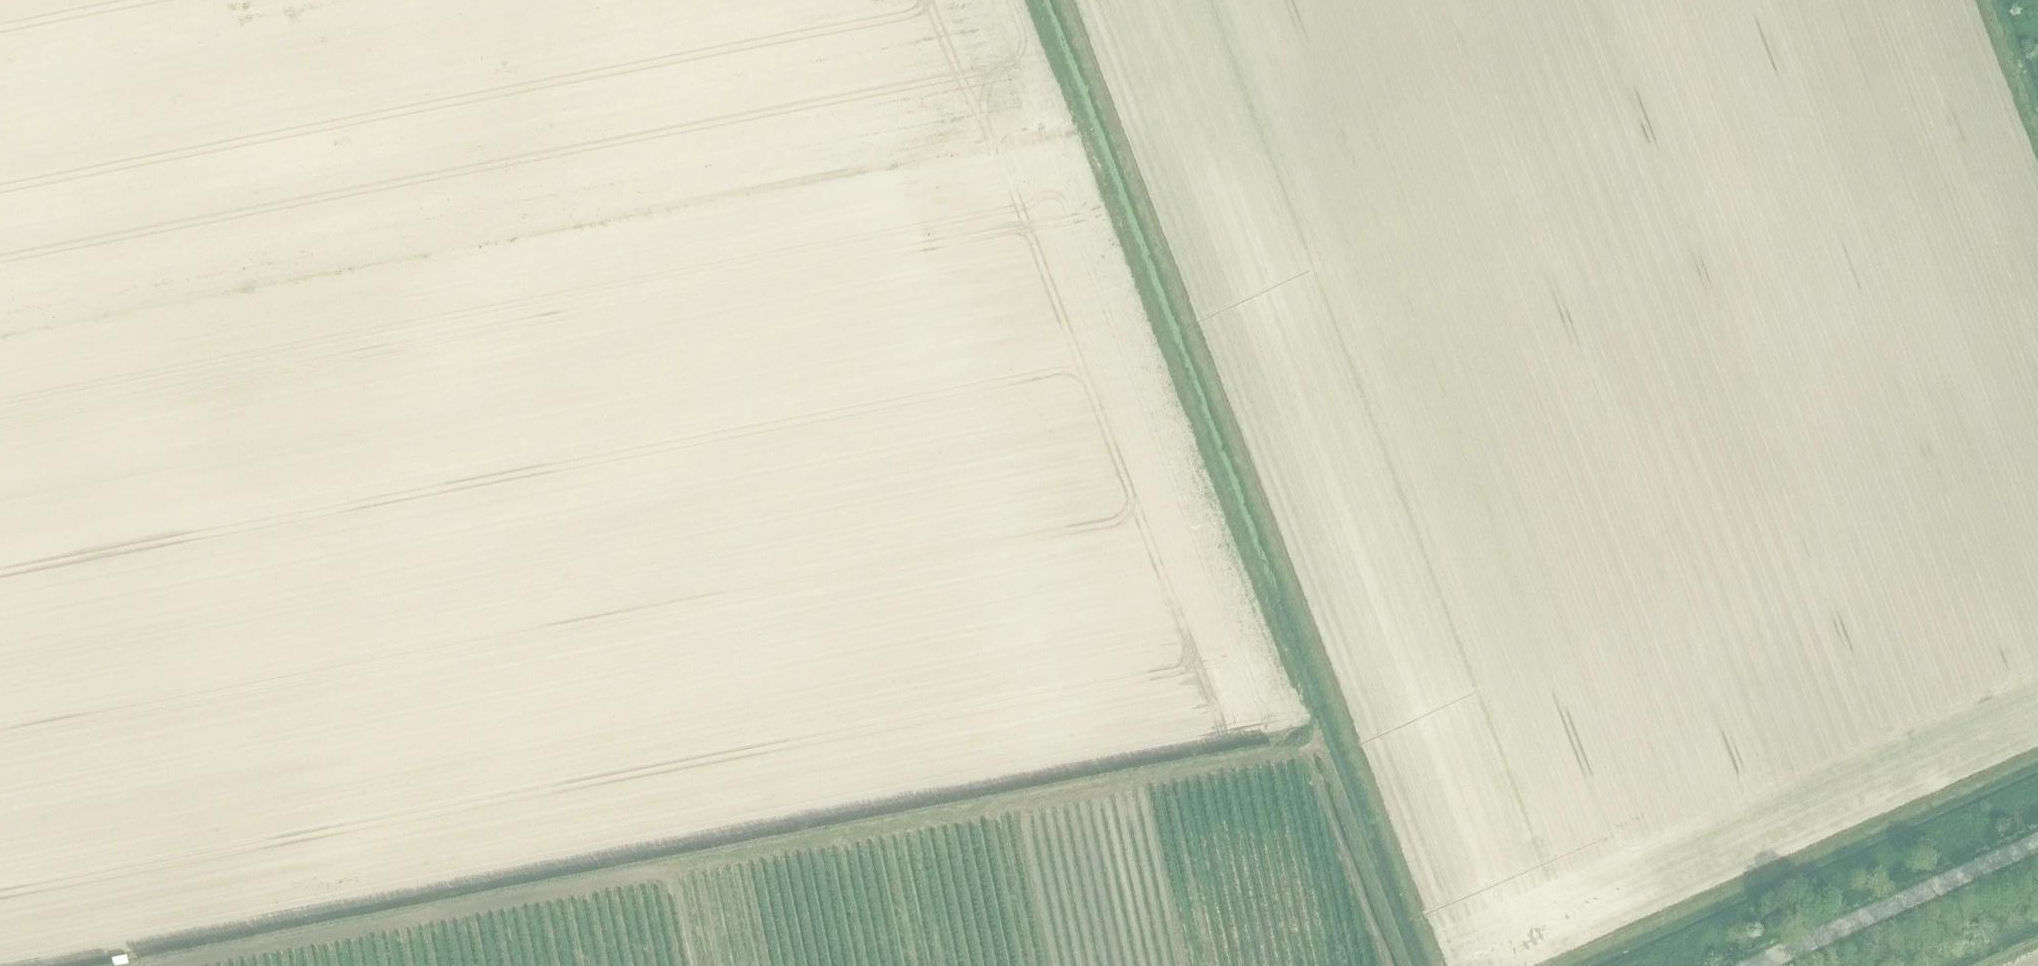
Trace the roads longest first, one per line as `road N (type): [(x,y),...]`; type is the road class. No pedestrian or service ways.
road 1 (unclassified): [(1752,965),(2037,843)]

